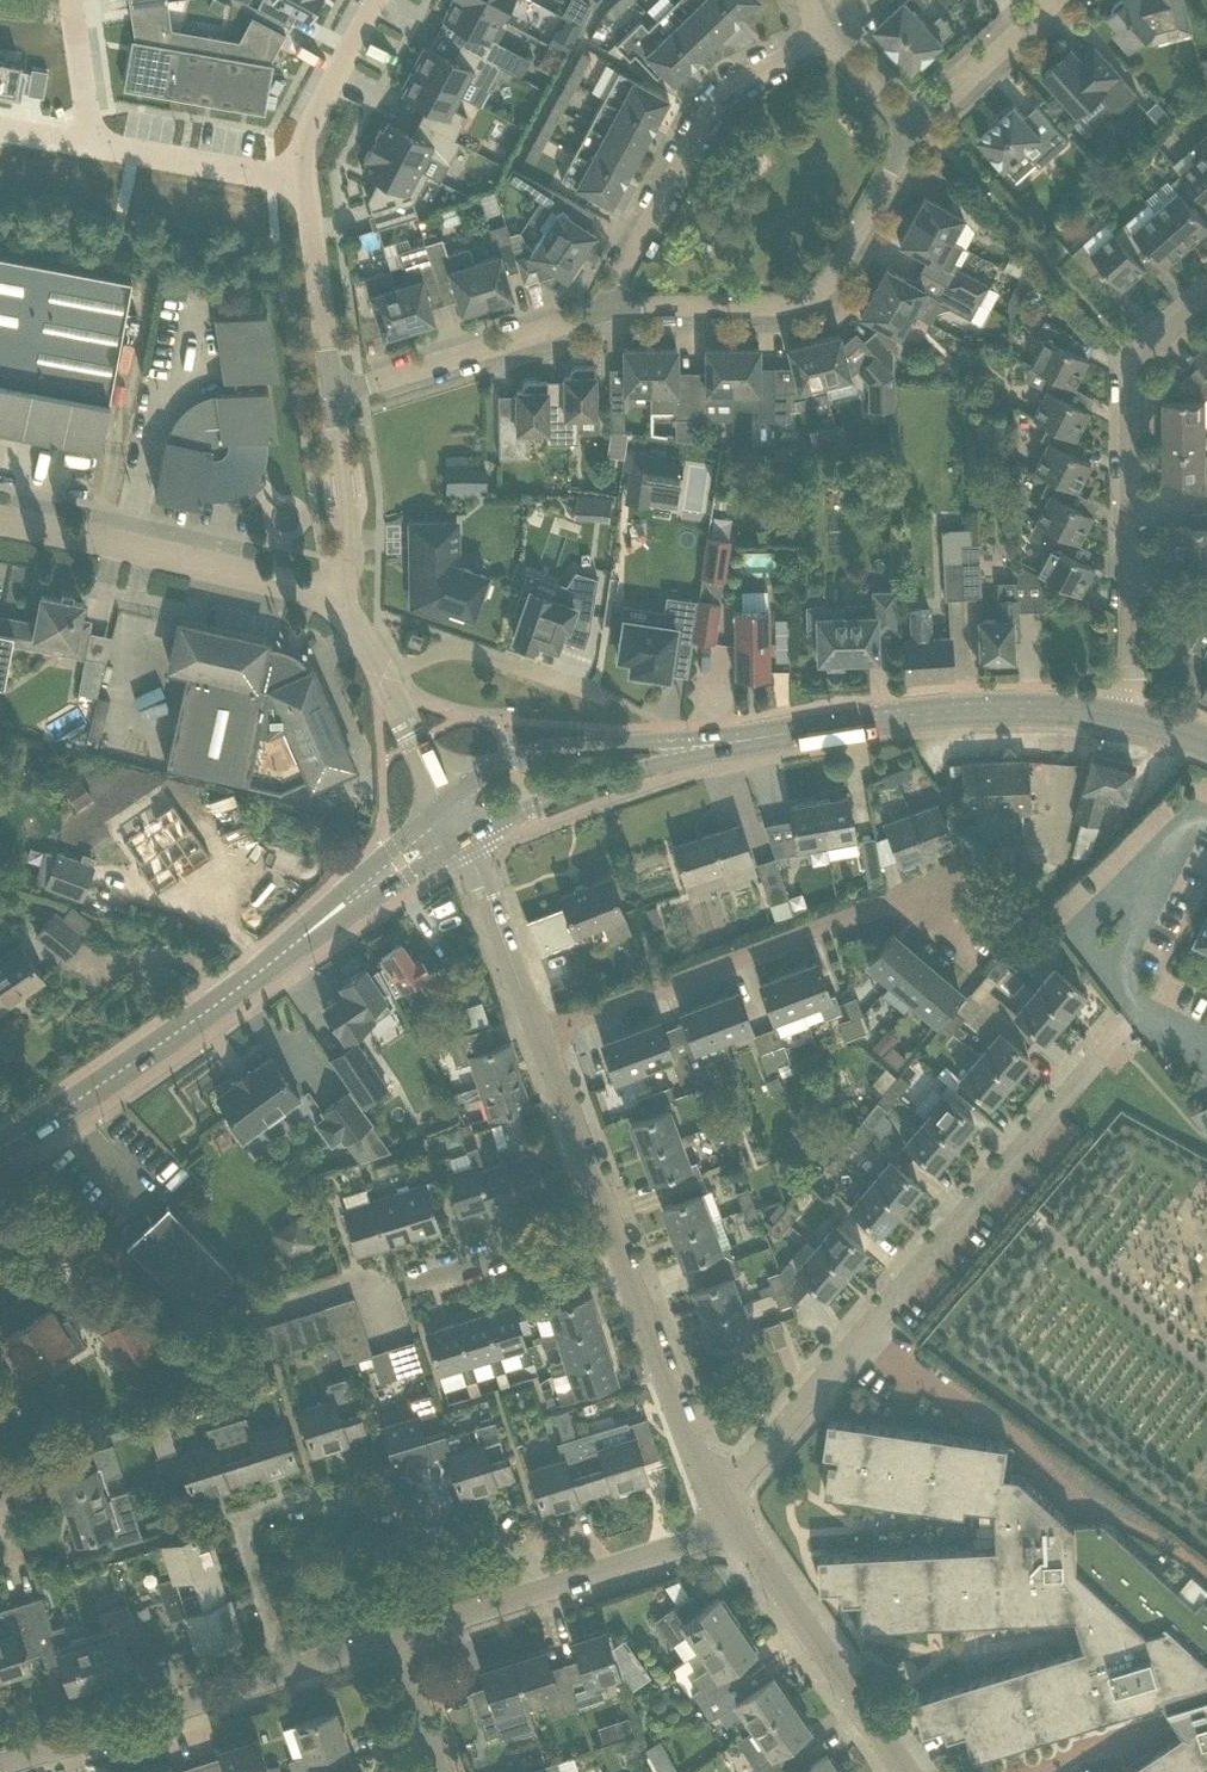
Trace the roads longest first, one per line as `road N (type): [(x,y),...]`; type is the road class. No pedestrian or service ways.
road 1 (residential): [(726,1505),(1115,1047)]
road 2 (residential): [(283,1669),(234,1515),(331,1487),(414,1498),(501,1536),(538,1591)]
road 3 (residential): [(541,1041),(922,893),(966,942)]
road 4 (residential): [(1129,720),(1131,376),(1139,359),(1206,300)]
road 5 (residential): [(618,308),(778,313),(824,298),(914,126)]
road 6 (secondary): [(734,743),(993,708),(1129,720)]
road 7 (residential): [(618,308),(622,274),(726,90),(828,42)]
road 8 (secondary): [(0,1150),(291,949)]
road 9 (residential): [(341,603),(0,526)]
road 10 (residential): [(902,1771),(726,1505)]
road 11 (residential): [(726,1505),(609,1222)]
road 12 (secondary): [(734,743),(533,753),(447,807)]
road 13 (residential): [(331,396),(618,308)]
road 14 (residential): [(0,1764),(283,1669)]
road 15 (secondary): [(464,840),(529,807),(734,743)]
road 16 (residential): [(614,703),(479,654),(428,658),(383,678)]
road 17 (residential): [(381,1296),(609,1222)]
road 18 (residential): [(331,396),(307,180)]
road 19 (residential): [(541,1041),(464,840)]
road 20 (secondary): [(447,807),(389,850),(291,949)]
road 21 (residential): [(538,1591),(663,1549),(726,1505)]
road 22 (residential): [(341,603),(345,553),(331,396)]
road 23 (secondary): [(291,949),(464,840)]
road 24 (residential): [(307,180),(310,104),(366,0)]
road 25 (residential): [(609,1222),(541,1041)]
road 26 (residential): [(117,145),(307,180)]
road 27 (residential): [(914,126),(1059,0)]
road 28 (residential): [(391,1636),(538,1591)]
road 29 (residential): [(117,145),(96,0)]
road 30 (residential): [(447,807),(383,678)]
road 31 (residential): [(438,1771),(391,1636)]
road 32 (residential): [(914,126),(828,42)]

